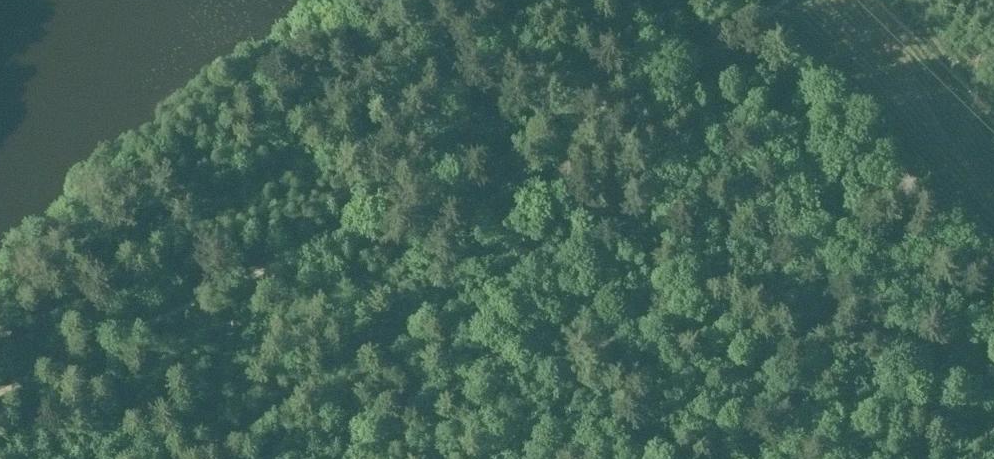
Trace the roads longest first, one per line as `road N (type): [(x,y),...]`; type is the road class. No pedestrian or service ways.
road 1 (track): [(298,458),(48,373),(0,392)]
road 2 (track): [(993,128),(903,0)]

